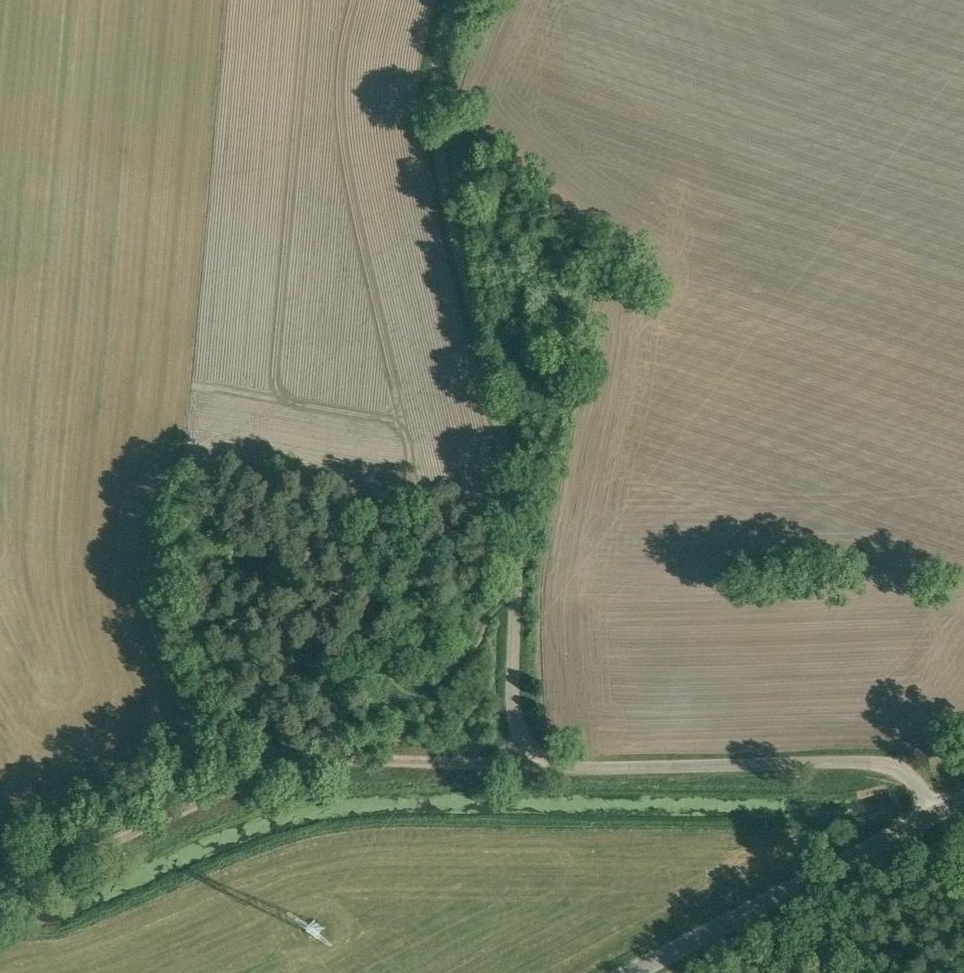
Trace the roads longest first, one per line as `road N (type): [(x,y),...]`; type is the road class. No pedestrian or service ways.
road 1 (track): [(522,740),(503,762),(306,765),(245,782),(75,856),(0,909)]
road 2 (unclassified): [(641,972),(963,805)]

